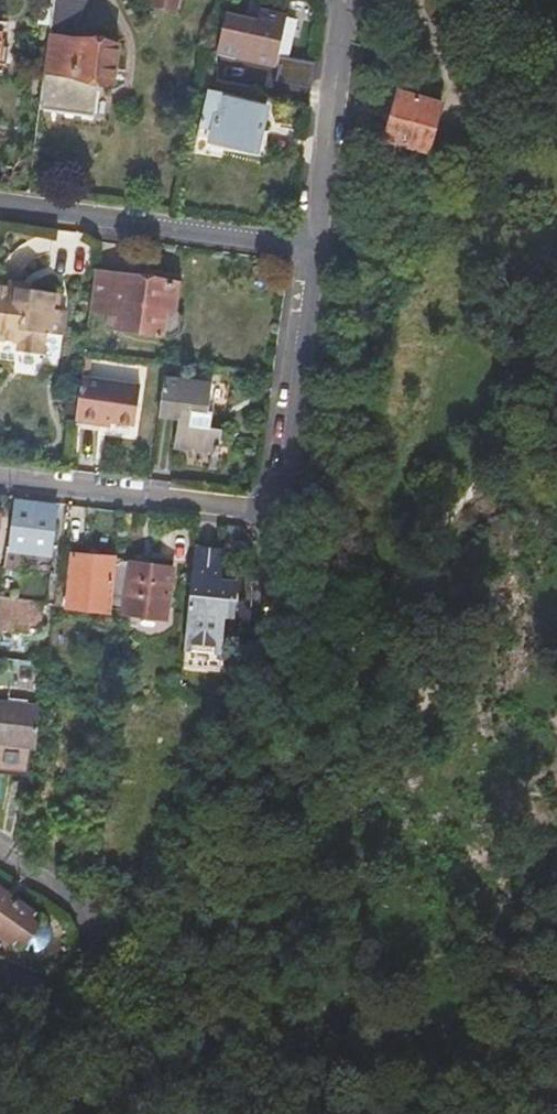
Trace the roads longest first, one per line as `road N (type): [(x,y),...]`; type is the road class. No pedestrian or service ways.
road 1 (track): [(556,1096),(323,1112),(227,1075)]
road 2 (residential): [(315,246),(0,206)]
road 3 (residential): [(270,513),(0,478)]
road 4 (residential): [(315,246),(270,513)]
road 5 (residential): [(350,0),(315,246)]
road 6 (residential): [(0,851),(80,914),(92,934),(82,966),(67,979)]
road 7 (track): [(167,1051),(79,1006),(67,979)]

